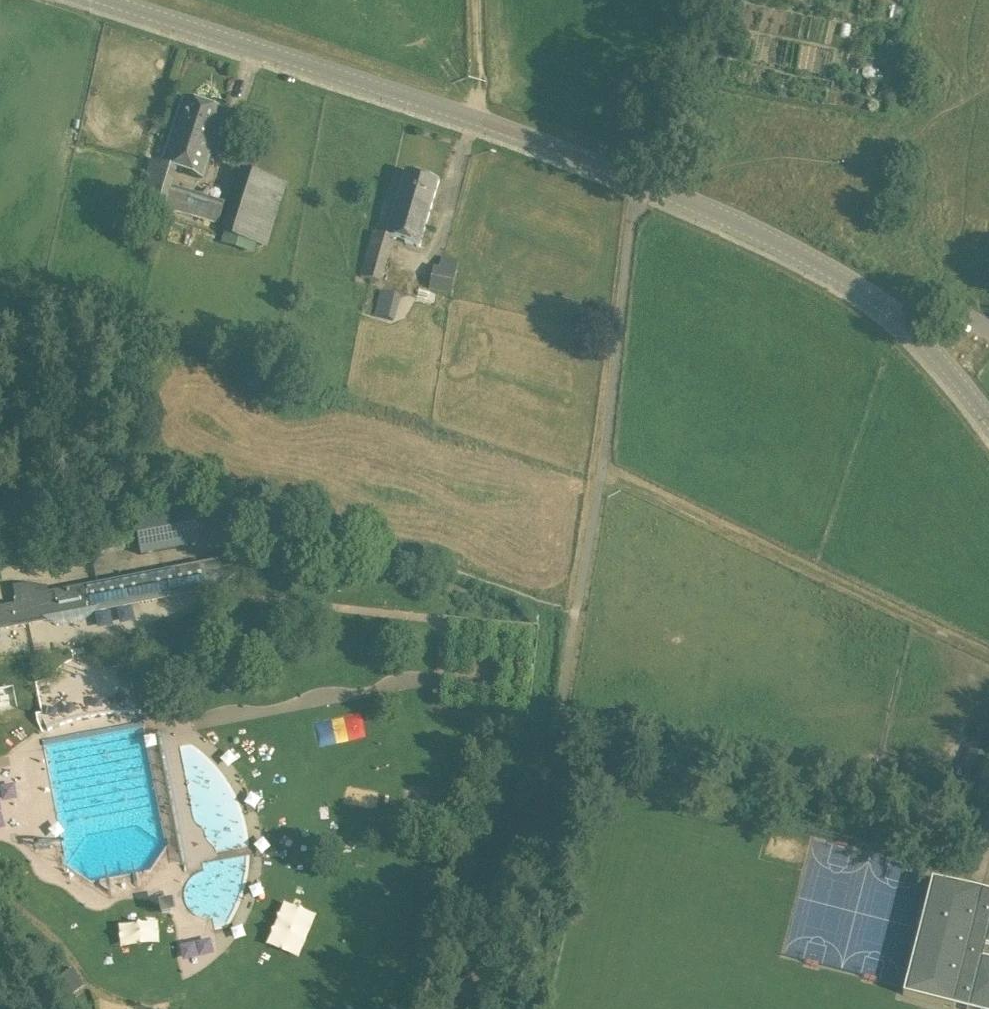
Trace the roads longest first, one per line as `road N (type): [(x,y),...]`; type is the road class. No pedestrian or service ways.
road 1 (residential): [(904,324),(823,266),(638,181),(111,0)]
road 2 (track): [(461,1008),(481,925),(551,748),(602,465),(638,181)]
road 3 (track): [(988,655),(602,465)]
road 4 (track): [(731,0),(677,198)]
road 5 (residential): [(988,420),(904,324)]
road 6 (track): [(476,0),(474,120)]

